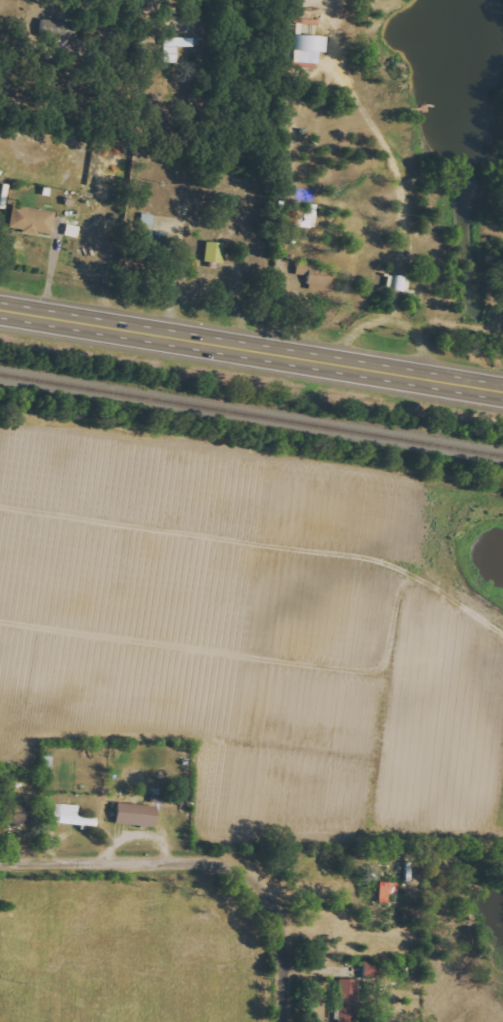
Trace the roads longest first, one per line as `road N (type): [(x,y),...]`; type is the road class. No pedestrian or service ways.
road 1 (trunk): [(502,391),(0,311)]
road 2 (residential): [(284,1021),(279,918),(259,879),(214,857),(0,860)]

